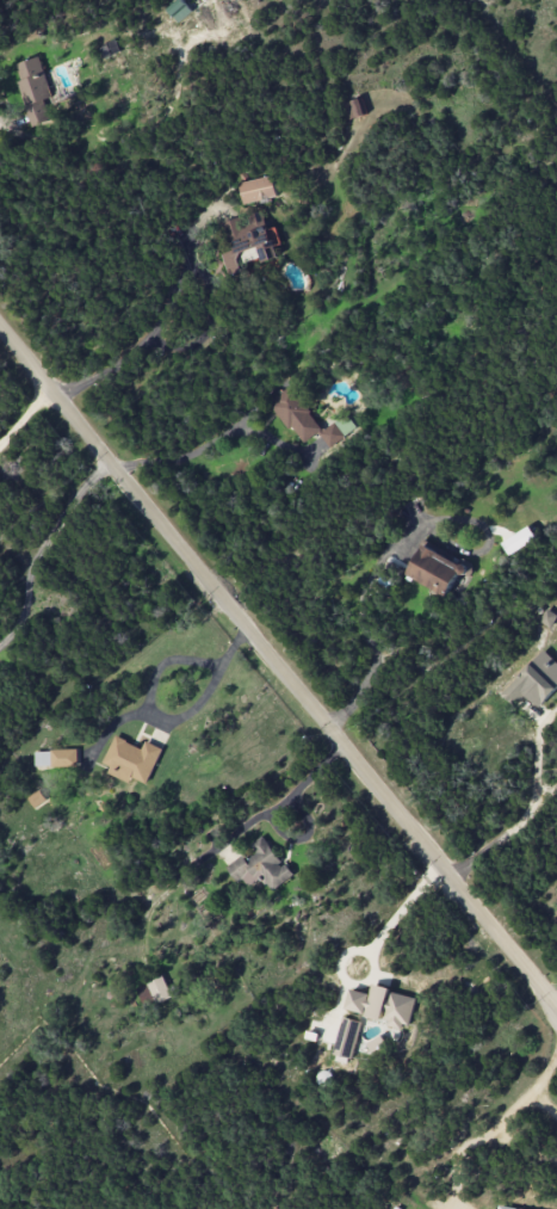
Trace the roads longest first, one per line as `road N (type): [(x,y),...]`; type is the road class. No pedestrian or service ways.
road 1 (residential): [(0,328),(556,1008)]

